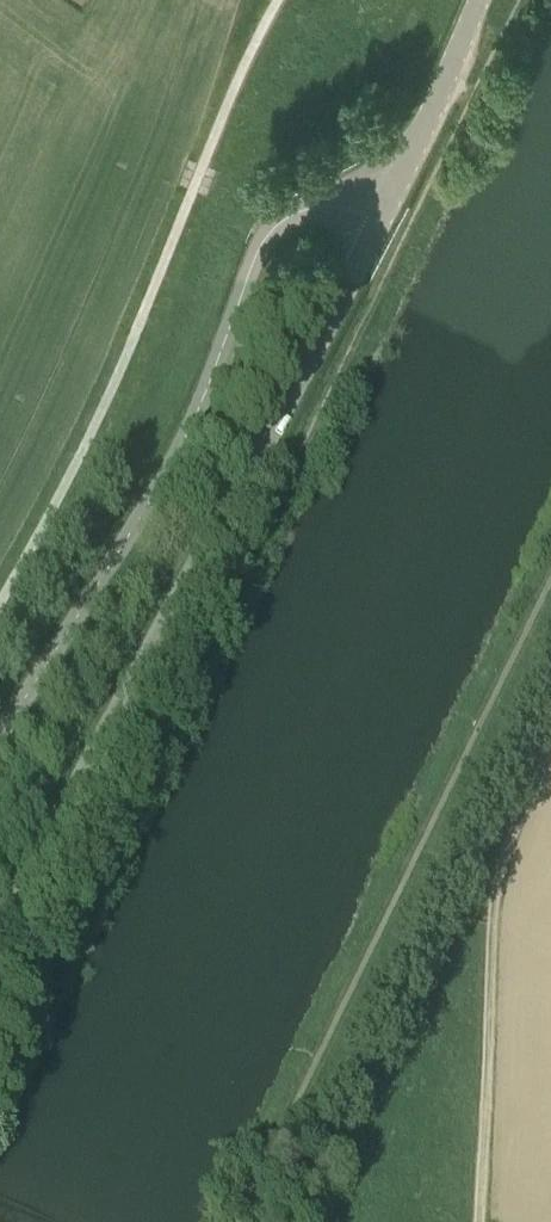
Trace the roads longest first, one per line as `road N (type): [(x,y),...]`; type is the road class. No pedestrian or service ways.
road 1 (tertiary): [(0,908),(383,219)]
road 2 (unclassified): [(0,741),(179,448),(266,224),(308,206),(383,219)]
road 3 (track): [(550,757),(496,894),(486,1221)]
road 4 (tertiary): [(383,219),(476,0)]

